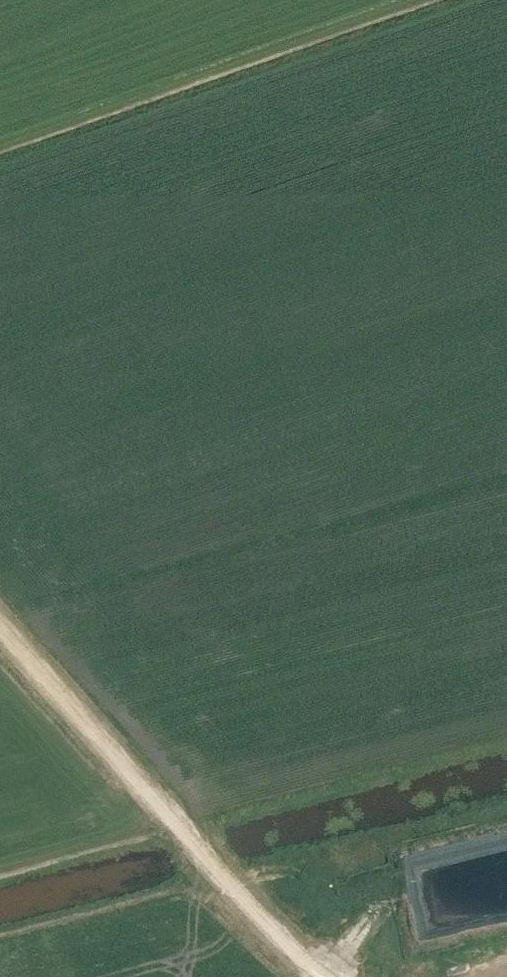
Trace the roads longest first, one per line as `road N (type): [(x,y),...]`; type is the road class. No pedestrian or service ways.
road 1 (unclassified): [(326,976),(266,923),(0,627)]

